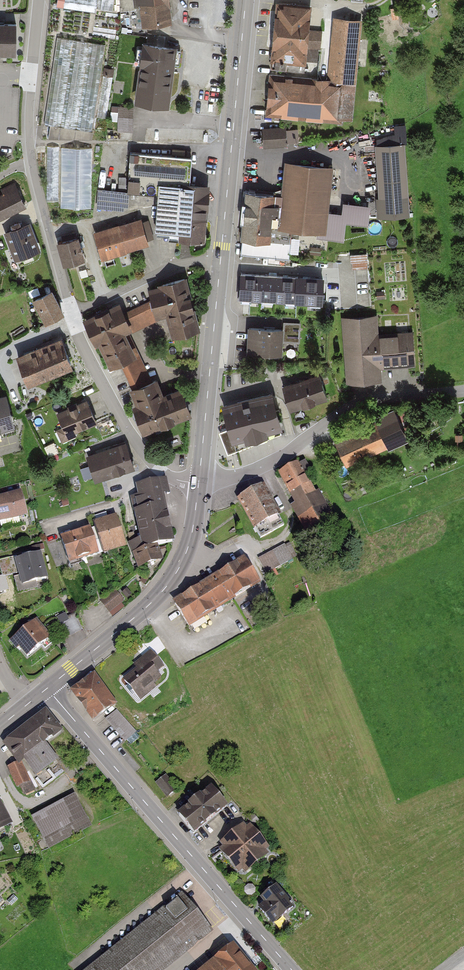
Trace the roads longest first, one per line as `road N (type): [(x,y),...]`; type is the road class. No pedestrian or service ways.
road 1 (secondary): [(245,0),(199,481)]
road 2 (tertiary): [(292,969),(48,688)]
road 3 (residential): [(68,298),(30,140),(39,0)]
road 4 (residential): [(463,391),(341,413),(265,466),(199,481)]
road 5 (secondary): [(199,481),(175,575),(48,688)]
road 6 (residential): [(199,481),(179,480),(150,460),(78,333)]

